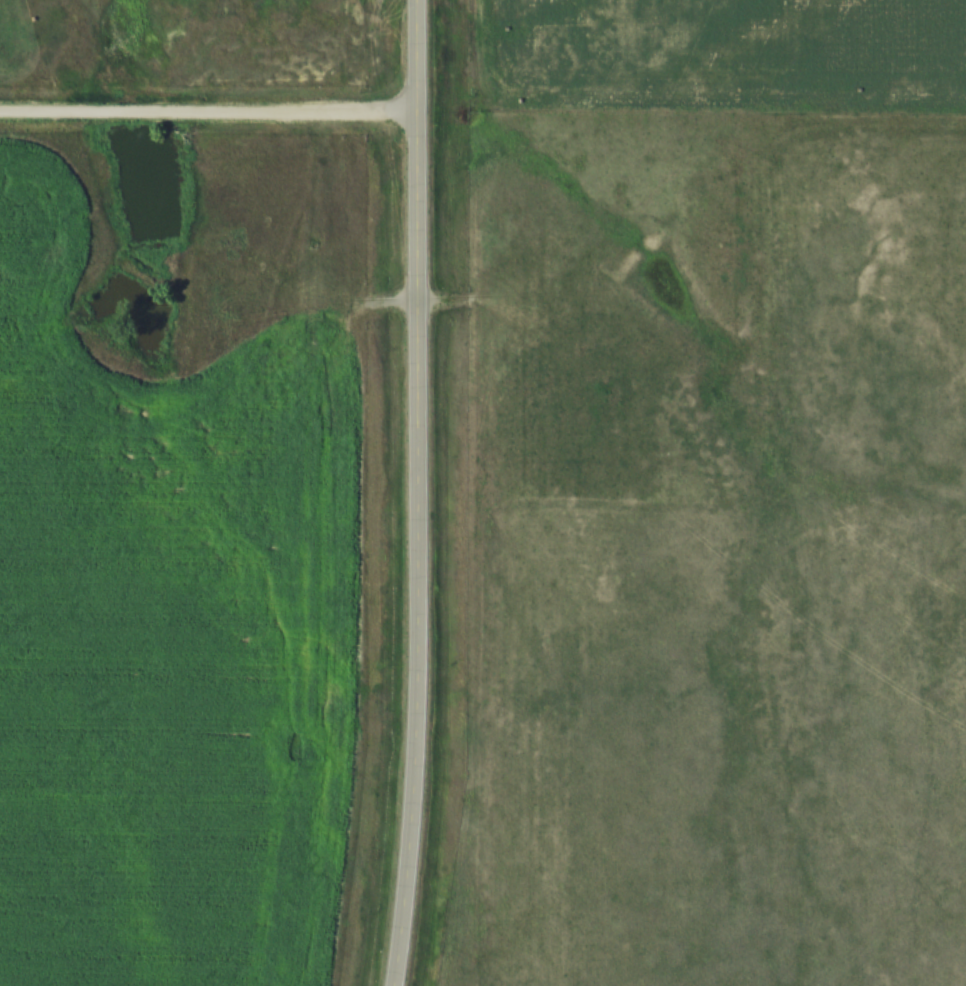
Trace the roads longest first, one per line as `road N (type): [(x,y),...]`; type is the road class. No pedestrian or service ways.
road 1 (primary): [(384,985),(409,676),(410,0)]
road 2 (residential): [(0,100),(409,98)]

